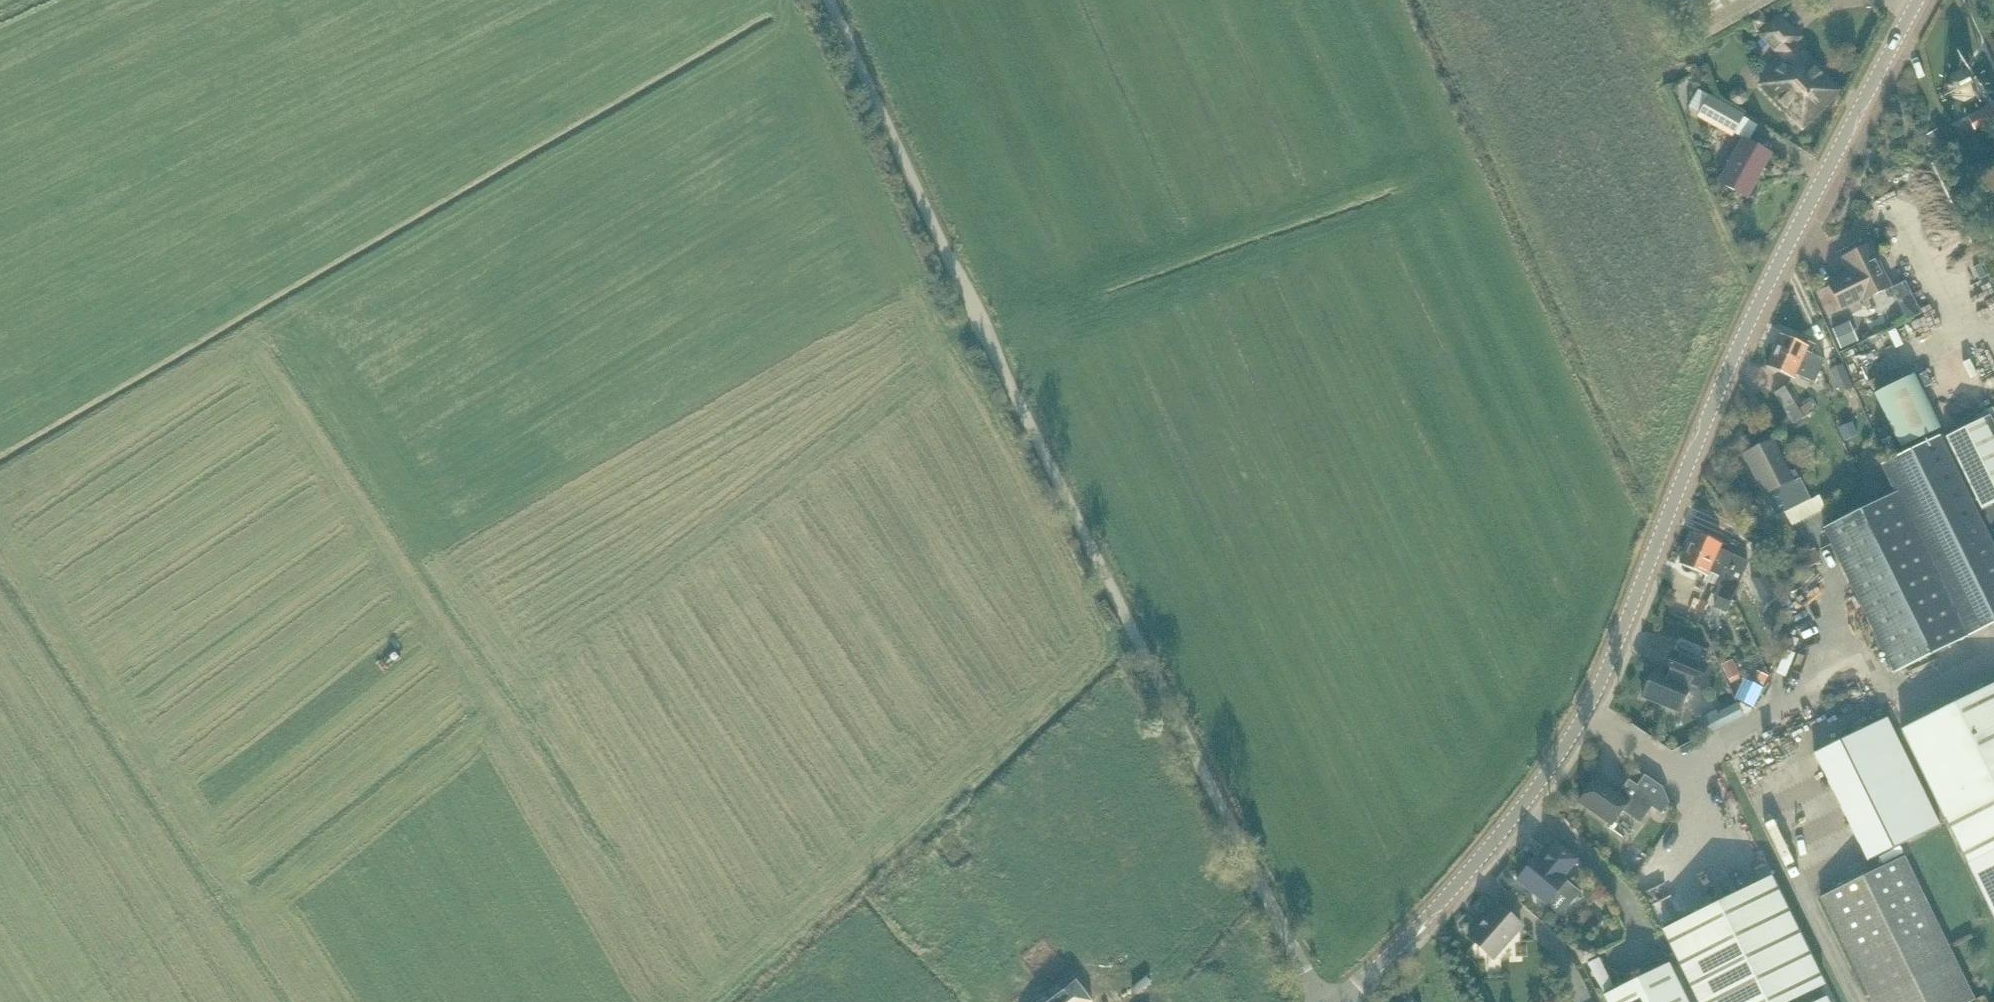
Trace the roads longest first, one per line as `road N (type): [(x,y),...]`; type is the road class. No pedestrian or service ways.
road 1 (tertiary): [(1340,1001),(1462,879),(1583,715),(1745,333),(1919,0)]
road 2 (unclassified): [(1320,1001),(1030,425),(829,0)]

